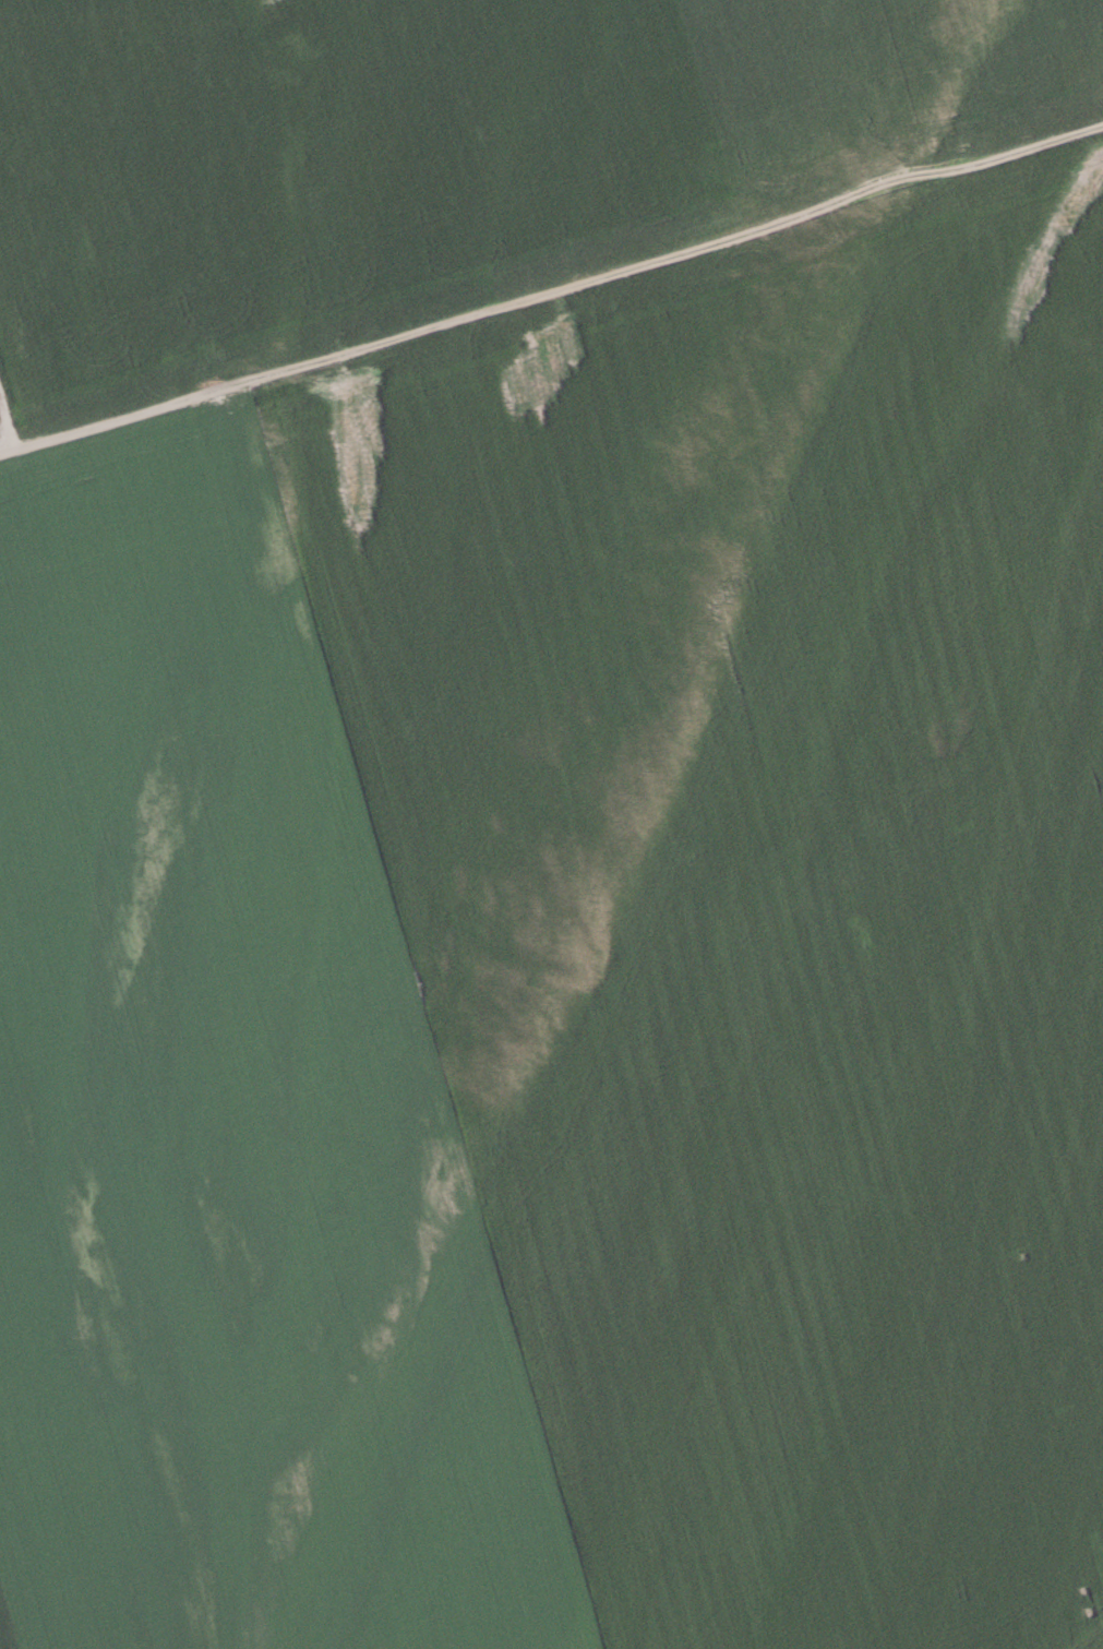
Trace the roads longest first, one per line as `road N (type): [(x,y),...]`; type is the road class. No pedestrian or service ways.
road 1 (track): [(0,452),(475,328),(602,274),(722,241),(921,168),(988,160),(1102,126)]

